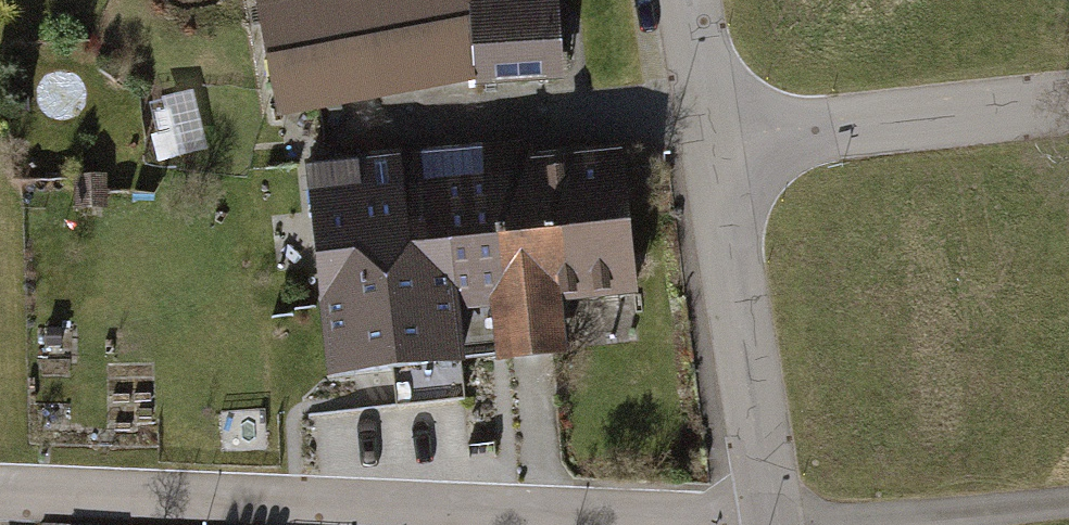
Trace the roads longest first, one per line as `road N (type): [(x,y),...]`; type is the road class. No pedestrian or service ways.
road 1 (track): [(0,487),(772,523),(1068,501)]
road 2 (unclassified): [(711,140),(773,524)]
road 3 (residential): [(711,140),(1068,103)]
road 4 (unclassified): [(689,0),(711,140)]

